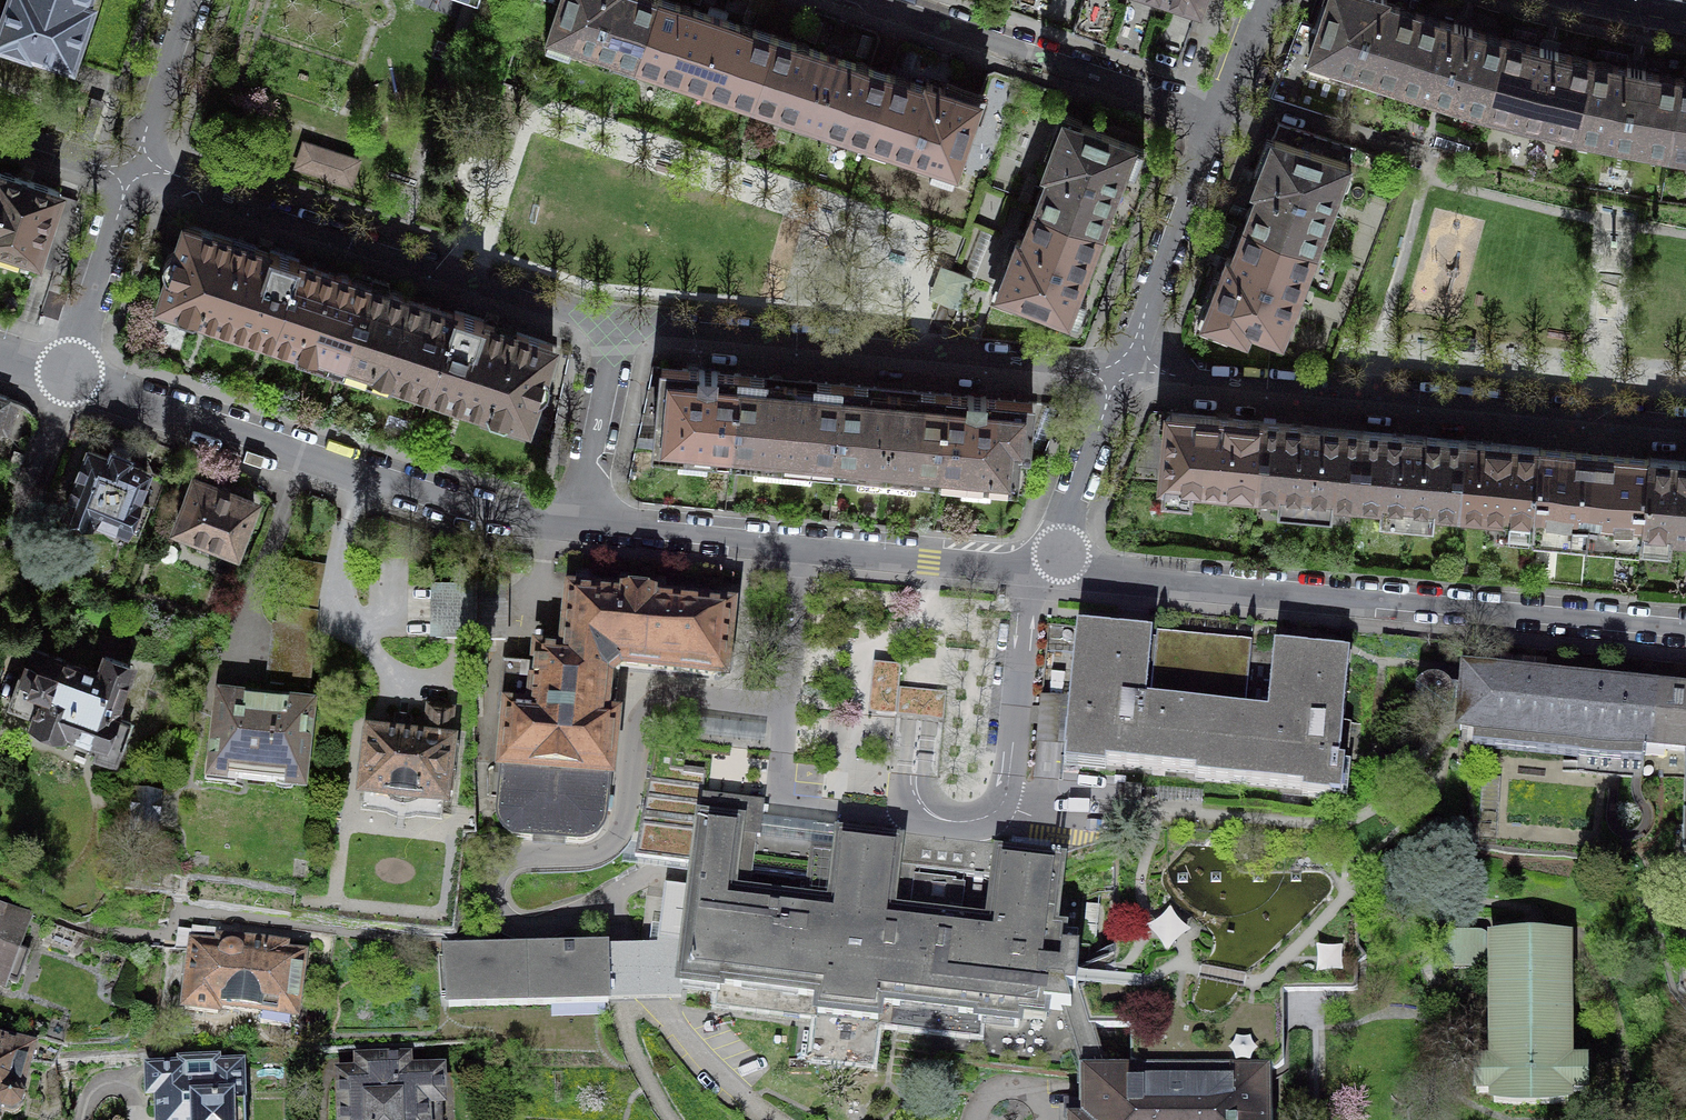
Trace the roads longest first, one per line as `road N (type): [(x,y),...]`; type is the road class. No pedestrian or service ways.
road 1 (residential): [(133,171),(600,317),(1123,366)]
road 2 (residential): [(68,374),(482,510),(1044,567)]
road 3 (residential): [(1044,567),(1685,632)]
road 4 (residential): [(1123,366),(1685,419)]
road 5 (residential): [(875,0),(1220,115)]
road 6 (residential): [(1220,115),(1123,366)]
road 7 (residential): [(1123,366),(1044,567)]
road 8 (residential): [(133,171),(68,374)]
road 9 (residential): [(0,563),(68,374)]
road 10 (residential): [(189,0),(133,171)]
road 11 (residential): [(0,133),(133,171)]
road 12 (residential): [(1264,0),(1220,115)]

